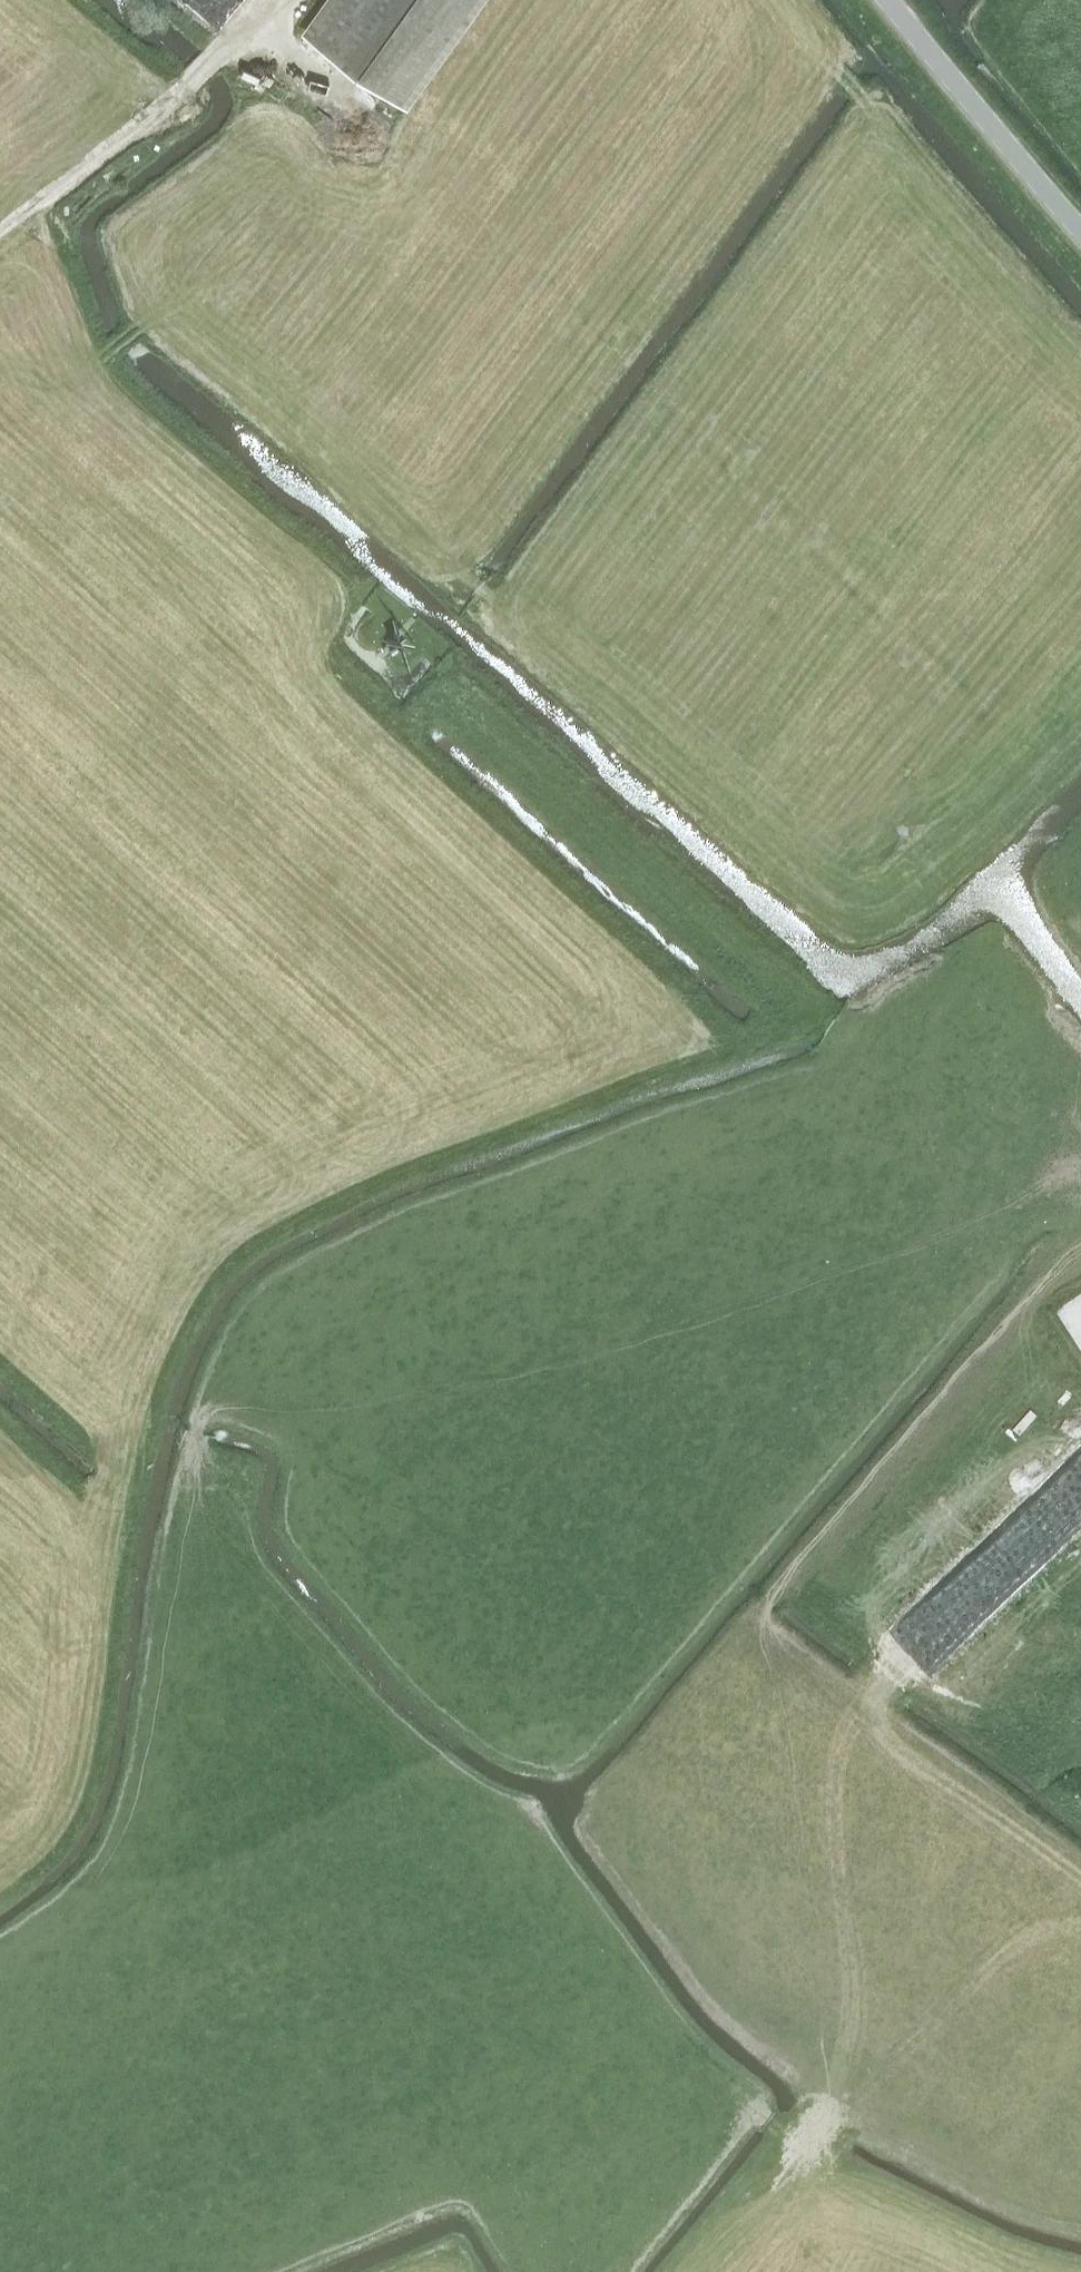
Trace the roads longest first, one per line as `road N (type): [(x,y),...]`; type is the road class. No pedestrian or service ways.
road 1 (tertiary): [(1080,230),(887,0)]

